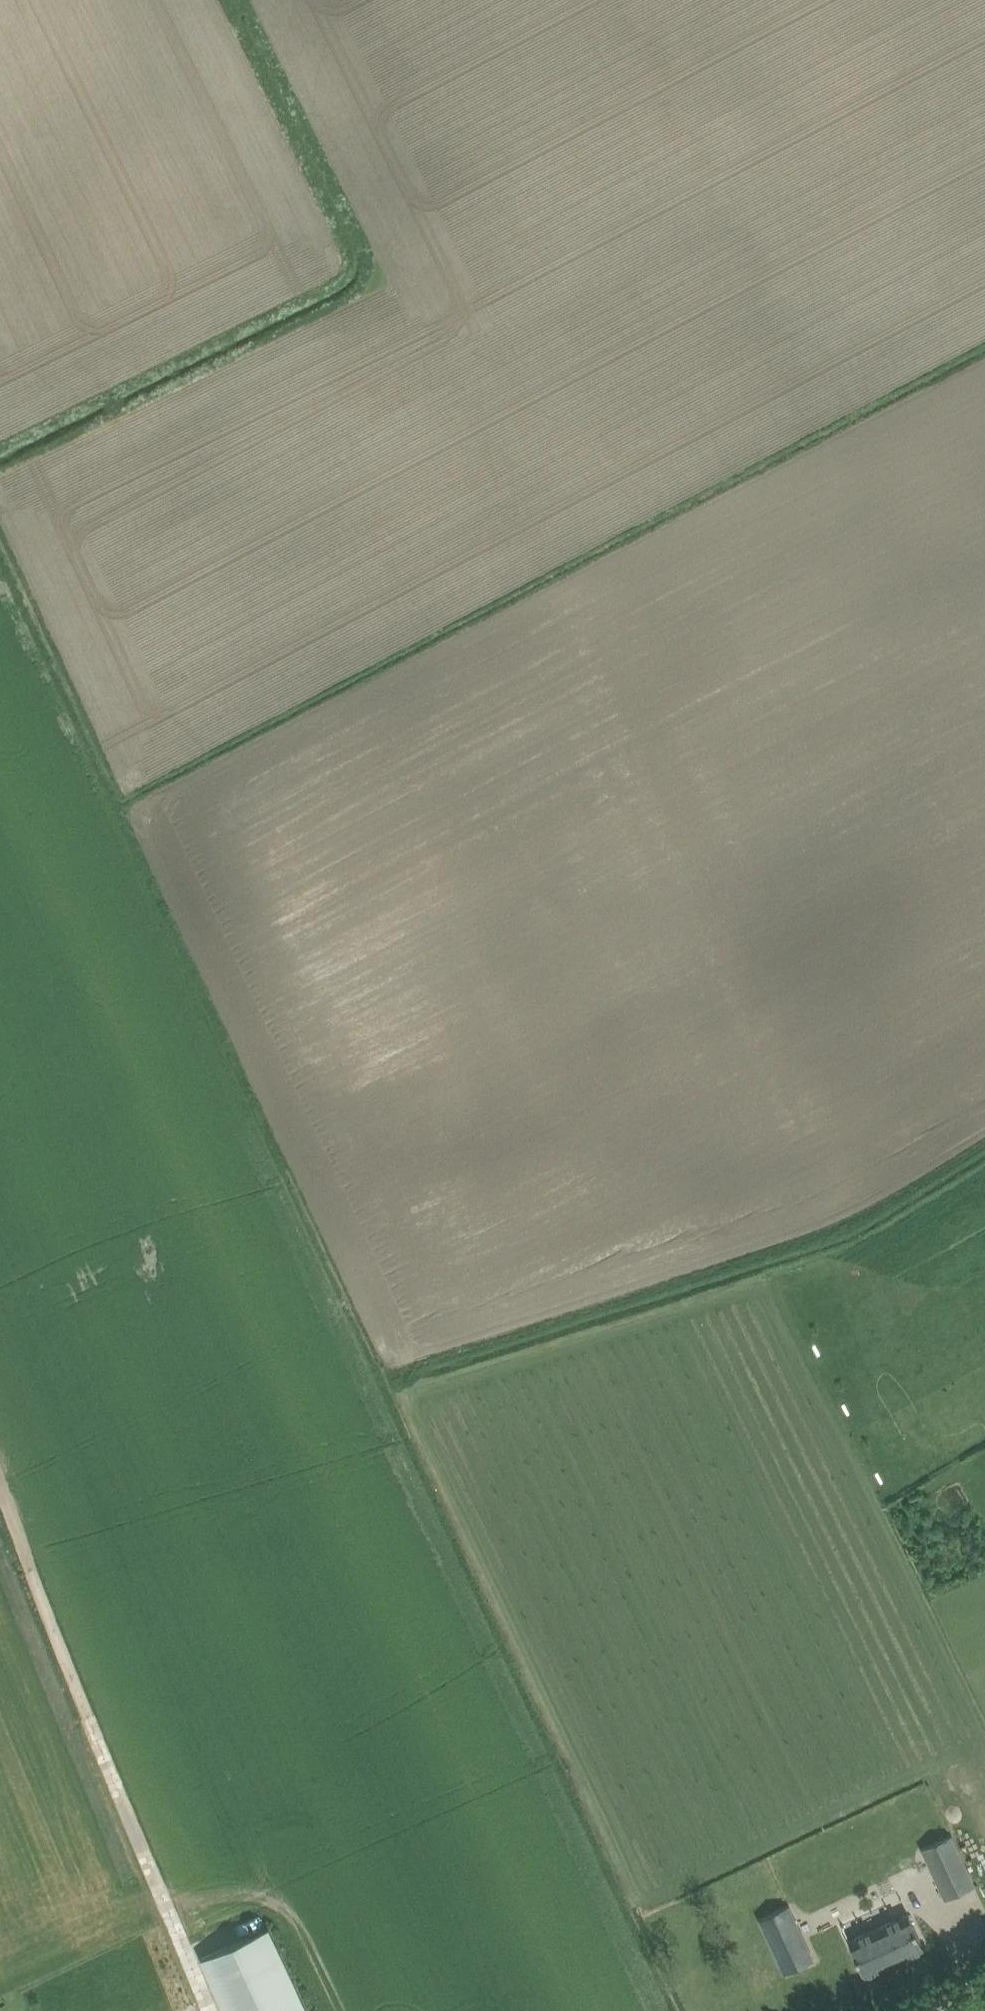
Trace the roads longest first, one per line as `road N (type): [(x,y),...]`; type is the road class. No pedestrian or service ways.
road 1 (track): [(0,1502),(212,2010)]

